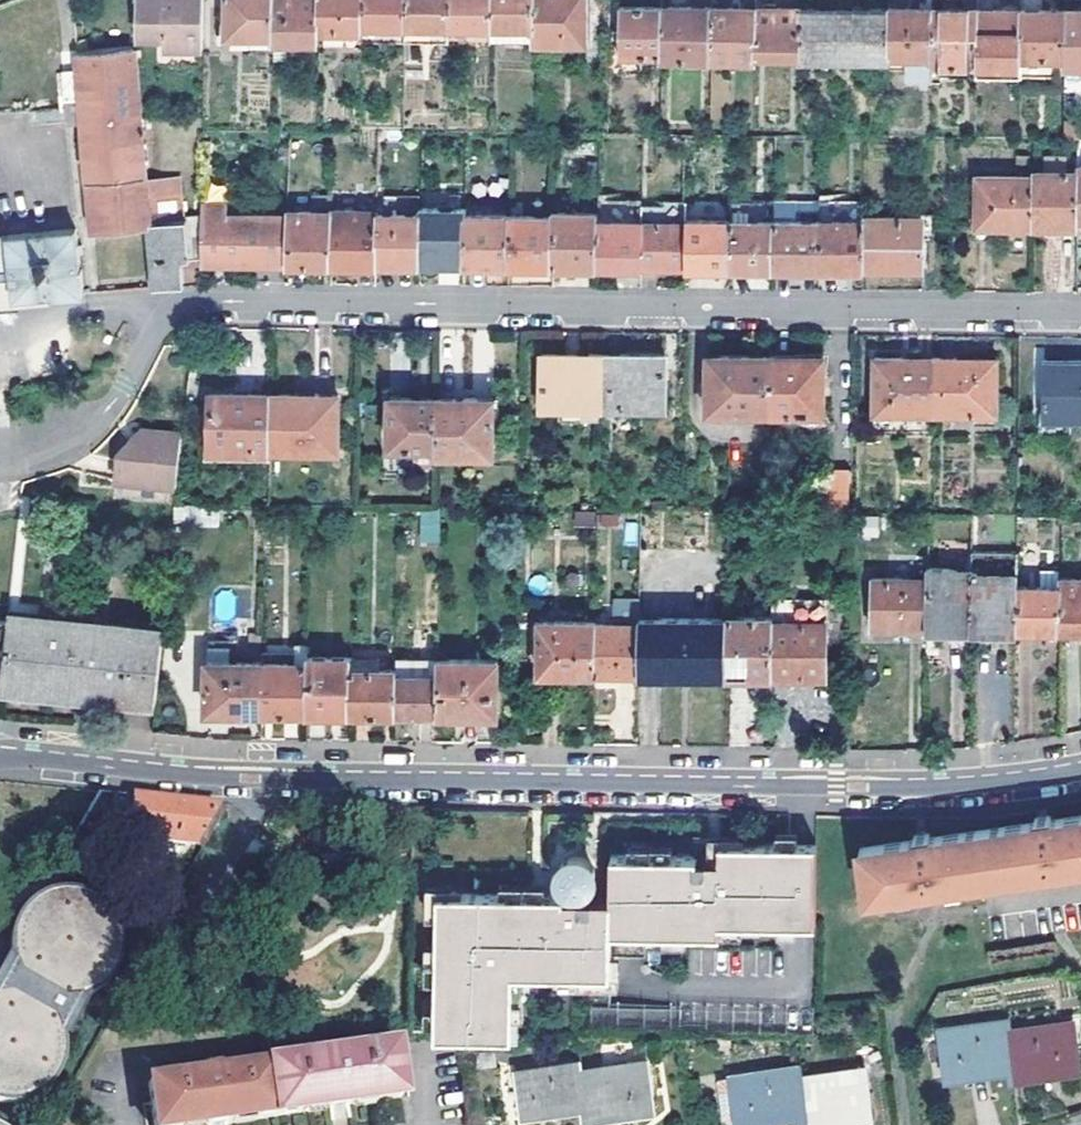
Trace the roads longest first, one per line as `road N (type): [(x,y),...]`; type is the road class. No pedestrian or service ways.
road 1 (tertiary): [(0,761),(211,776),(908,787),(1080,770)]
road 2 (residential): [(1080,313),(194,305),(166,316),(125,385)]
road 3 (residential): [(125,385),(85,433),(0,464)]

